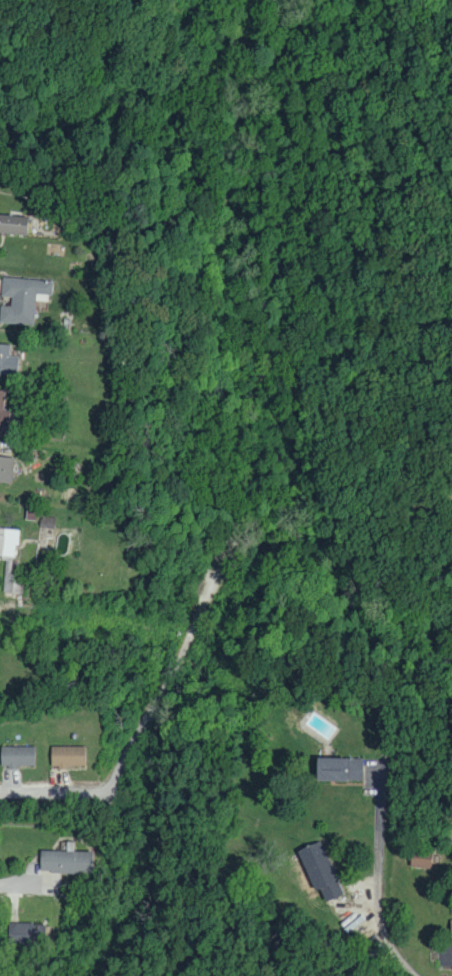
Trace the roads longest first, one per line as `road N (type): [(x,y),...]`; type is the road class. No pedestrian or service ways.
road 1 (residential): [(418,954),(431,729)]
road 2 (residential): [(187,651),(118,622),(0,607)]

